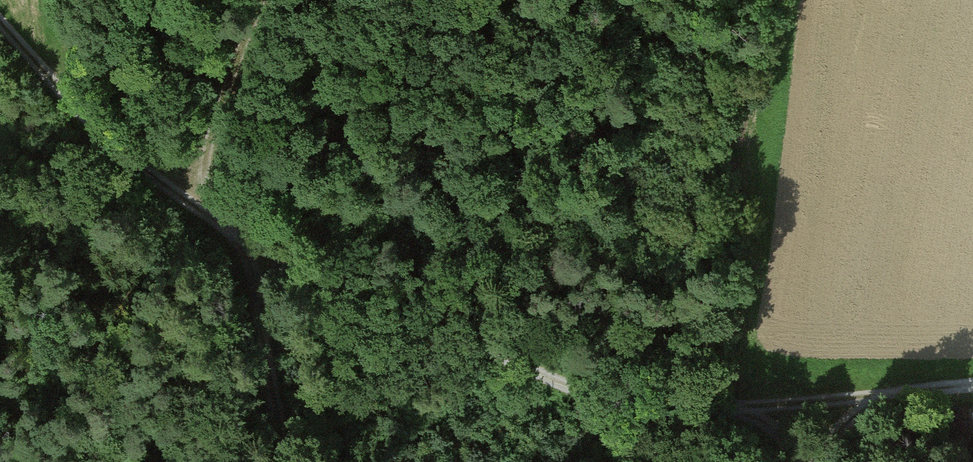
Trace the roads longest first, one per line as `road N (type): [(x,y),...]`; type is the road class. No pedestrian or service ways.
road 1 (track): [(0,18),(116,154),(251,249),(413,306),(548,380),(665,411),(972,387)]
road 2 (track): [(189,203),(261,0)]
road 3 (track): [(251,249),(282,461)]

